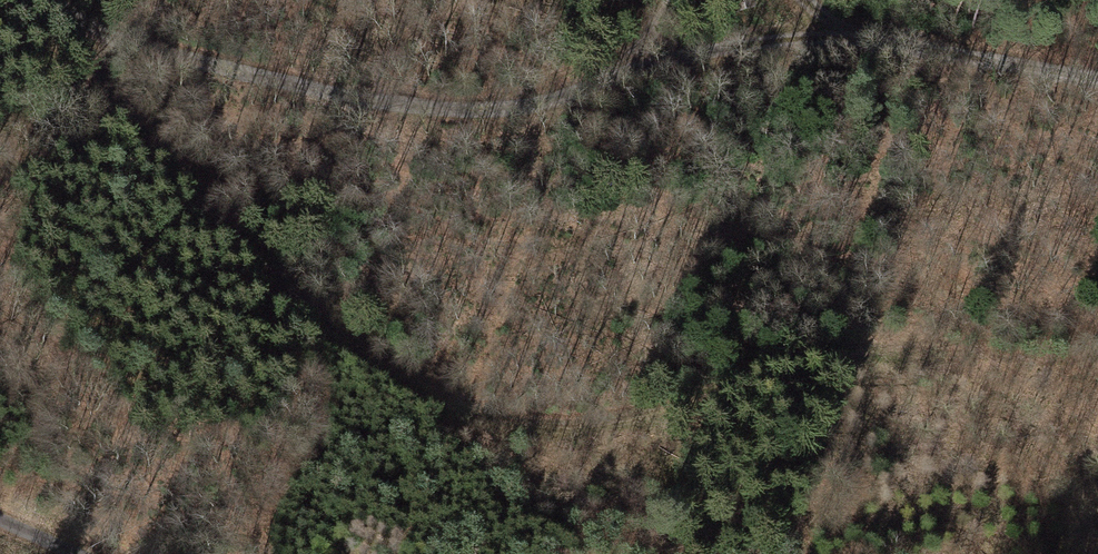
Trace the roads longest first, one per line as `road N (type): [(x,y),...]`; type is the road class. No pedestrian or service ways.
road 1 (track): [(917,342),(820,355),(611,418),(528,422),(474,409),(363,353),(268,273),(131,116),(87,24)]
road 2 (track): [(87,24),(213,68),(438,111),(527,106),(746,47),(872,39)]
road 3 (track): [(872,39),(1097,77)]

